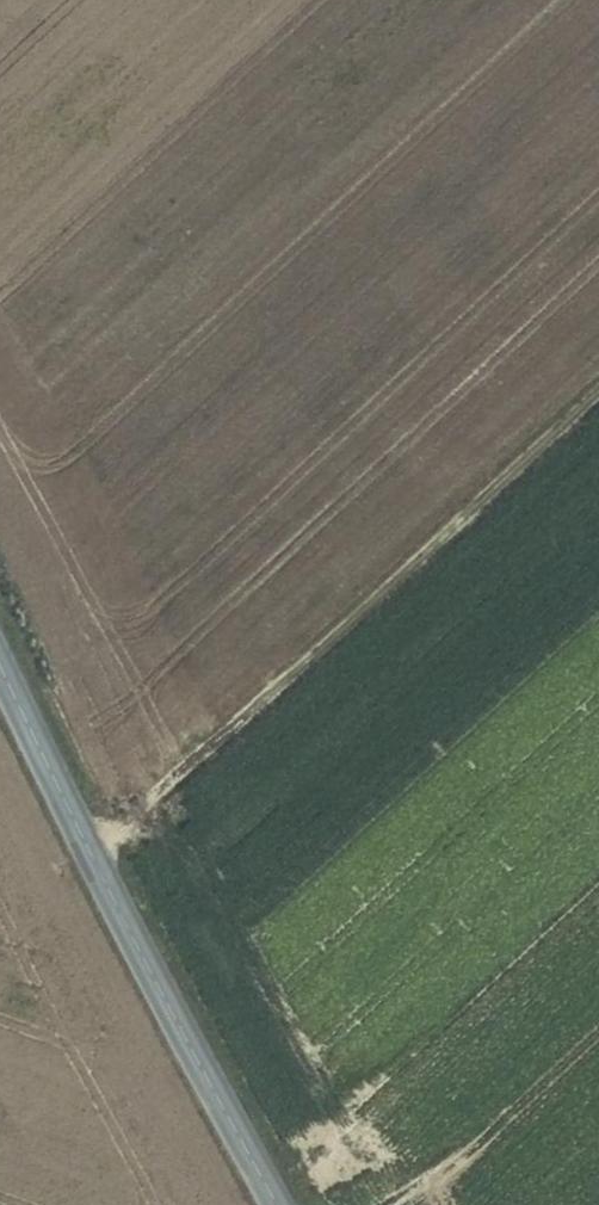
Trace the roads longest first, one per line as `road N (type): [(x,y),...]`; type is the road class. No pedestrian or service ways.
road 1 (track): [(598,389),(93,862)]
road 2 (tertiary): [(0,667),(93,862),(279,1204)]

